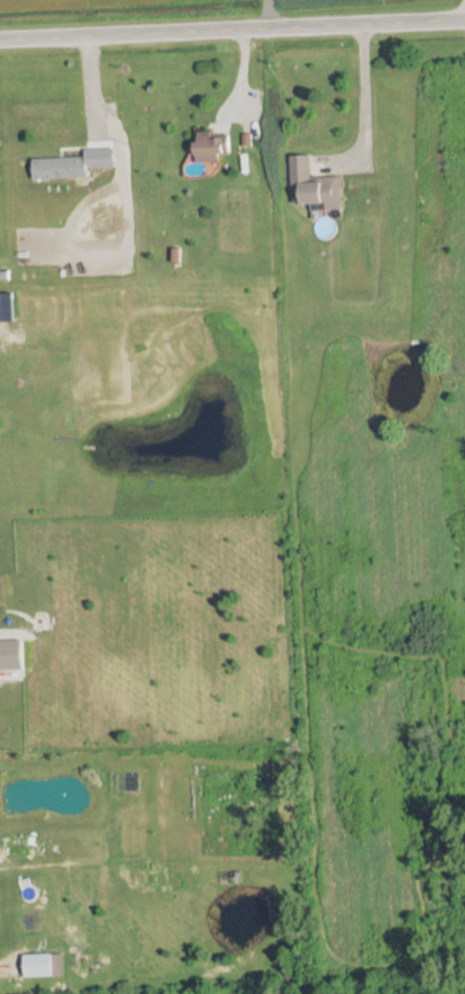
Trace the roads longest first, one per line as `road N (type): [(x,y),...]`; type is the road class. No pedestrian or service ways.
road 1 (residential): [(0,39),(464,20)]

